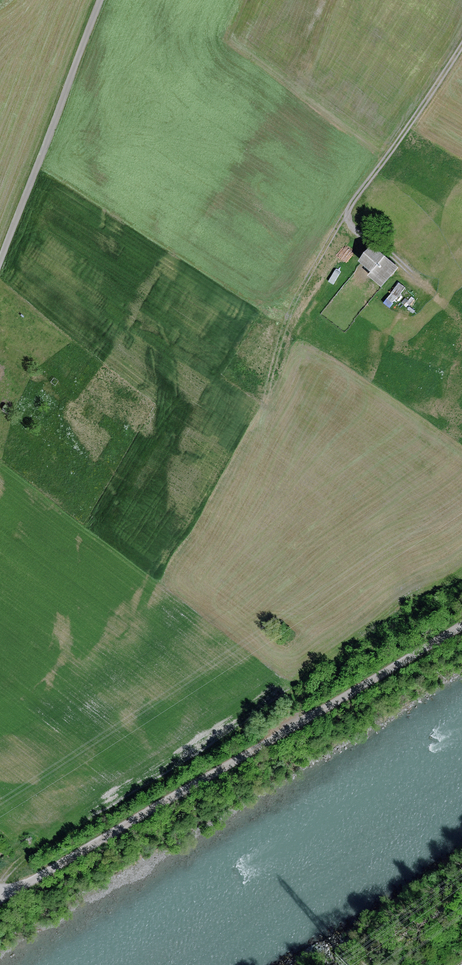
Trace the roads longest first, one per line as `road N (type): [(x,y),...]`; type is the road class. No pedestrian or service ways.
road 1 (track): [(461,626),(0,898)]
road 2 (track): [(102,0),(0,270)]
road 3 (track): [(347,214),(461,47)]
road 4 (track): [(347,214),(297,302),(268,397)]

